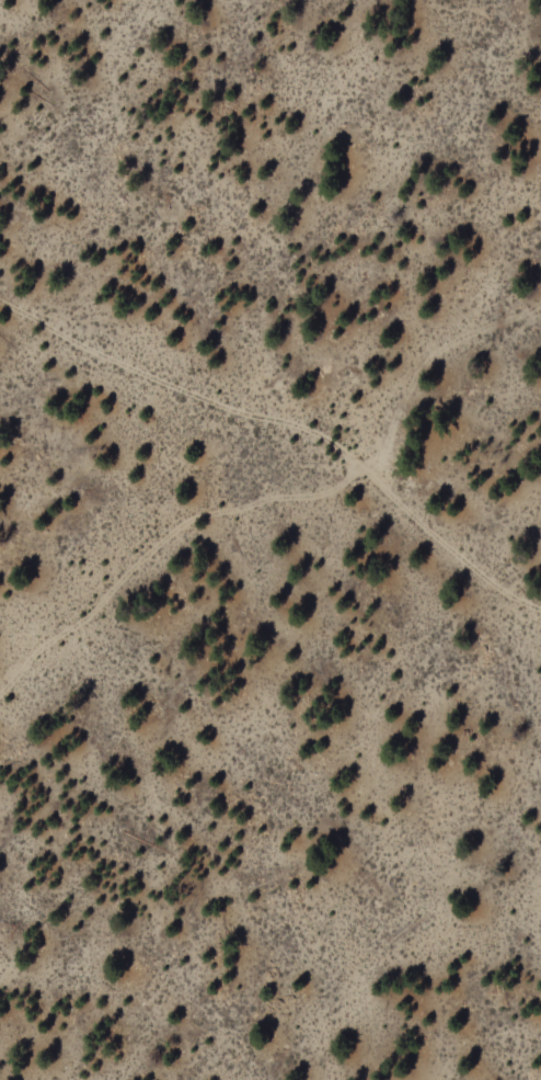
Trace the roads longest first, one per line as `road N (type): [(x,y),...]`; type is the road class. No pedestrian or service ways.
road 1 (track): [(0,299),(221,407),(333,439),(481,581),(540,608)]
road 2 (track): [(221,407),(180,416),(142,443),(131,464),(127,554),(108,602),(0,671)]

